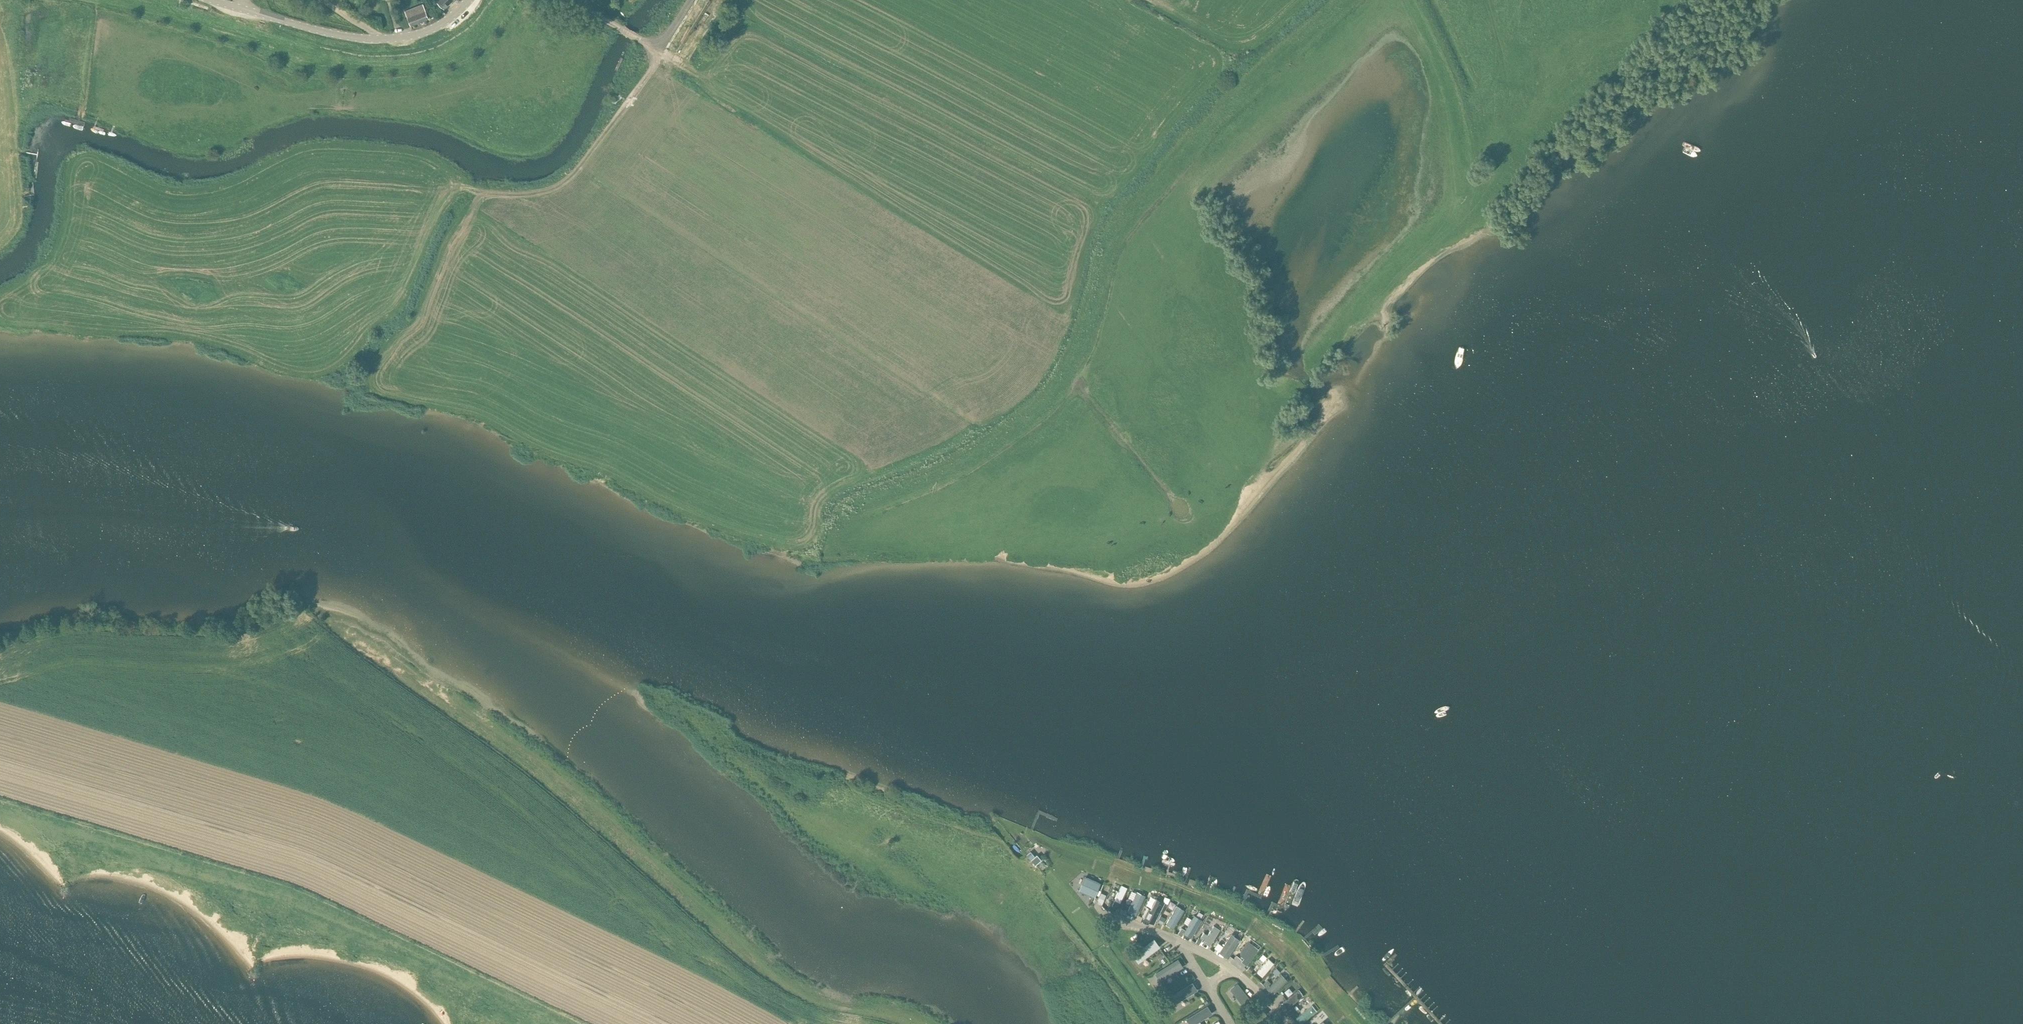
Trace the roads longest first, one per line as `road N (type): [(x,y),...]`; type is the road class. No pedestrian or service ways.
road 1 (tertiary): [(213,0),(337,34),(386,39),(430,30),(470,0)]

